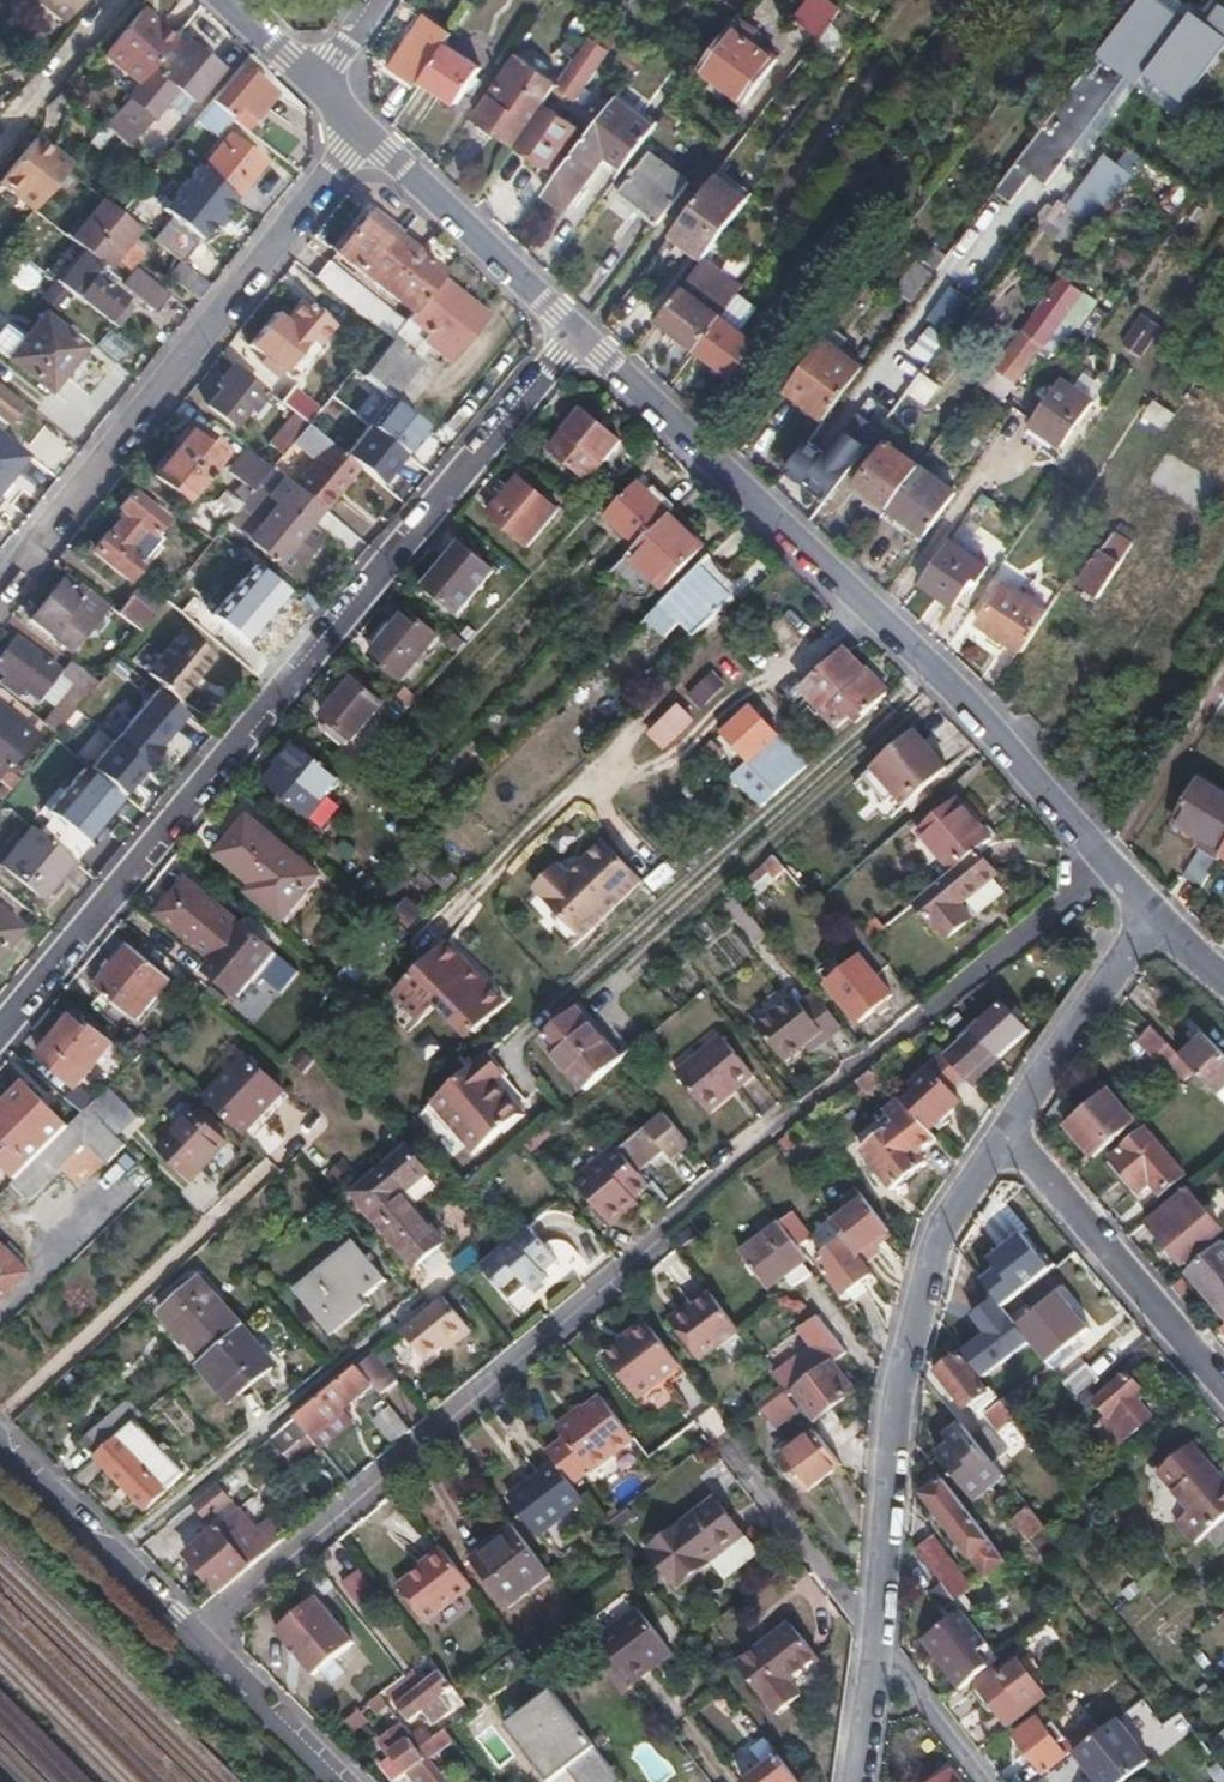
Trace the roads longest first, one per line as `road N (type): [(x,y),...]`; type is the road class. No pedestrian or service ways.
road 1 (residential): [(192,1639),(730,1173),(1113,868)]
road 2 (residential): [(0,1036),(576,332)]
road 3 (residential): [(1113,868),(906,644),(576,332)]
road 4 (residential): [(0,591),(363,132)]
road 5 (residential): [(1007,1136),(941,1241),(904,1382),(877,1642)]
road 6 (residential): [(1223,1392),(1007,1136)]
road 7 (residential): [(576,332),(363,132)]
road 8 (residential): [(192,1639),(0,1443)]
road 9 (residential): [(1155,921),(1007,1136)]
road 10 (residential): [(723,1445),(877,1642)]
road 11 (residential): [(192,1639),(337,1781)]
road 12 (residential): [(877,1642),(985,1781)]
road 13 (residential): [(877,1642),(857,1781)]
road 14 (residential): [(317,86),(223,0)]

